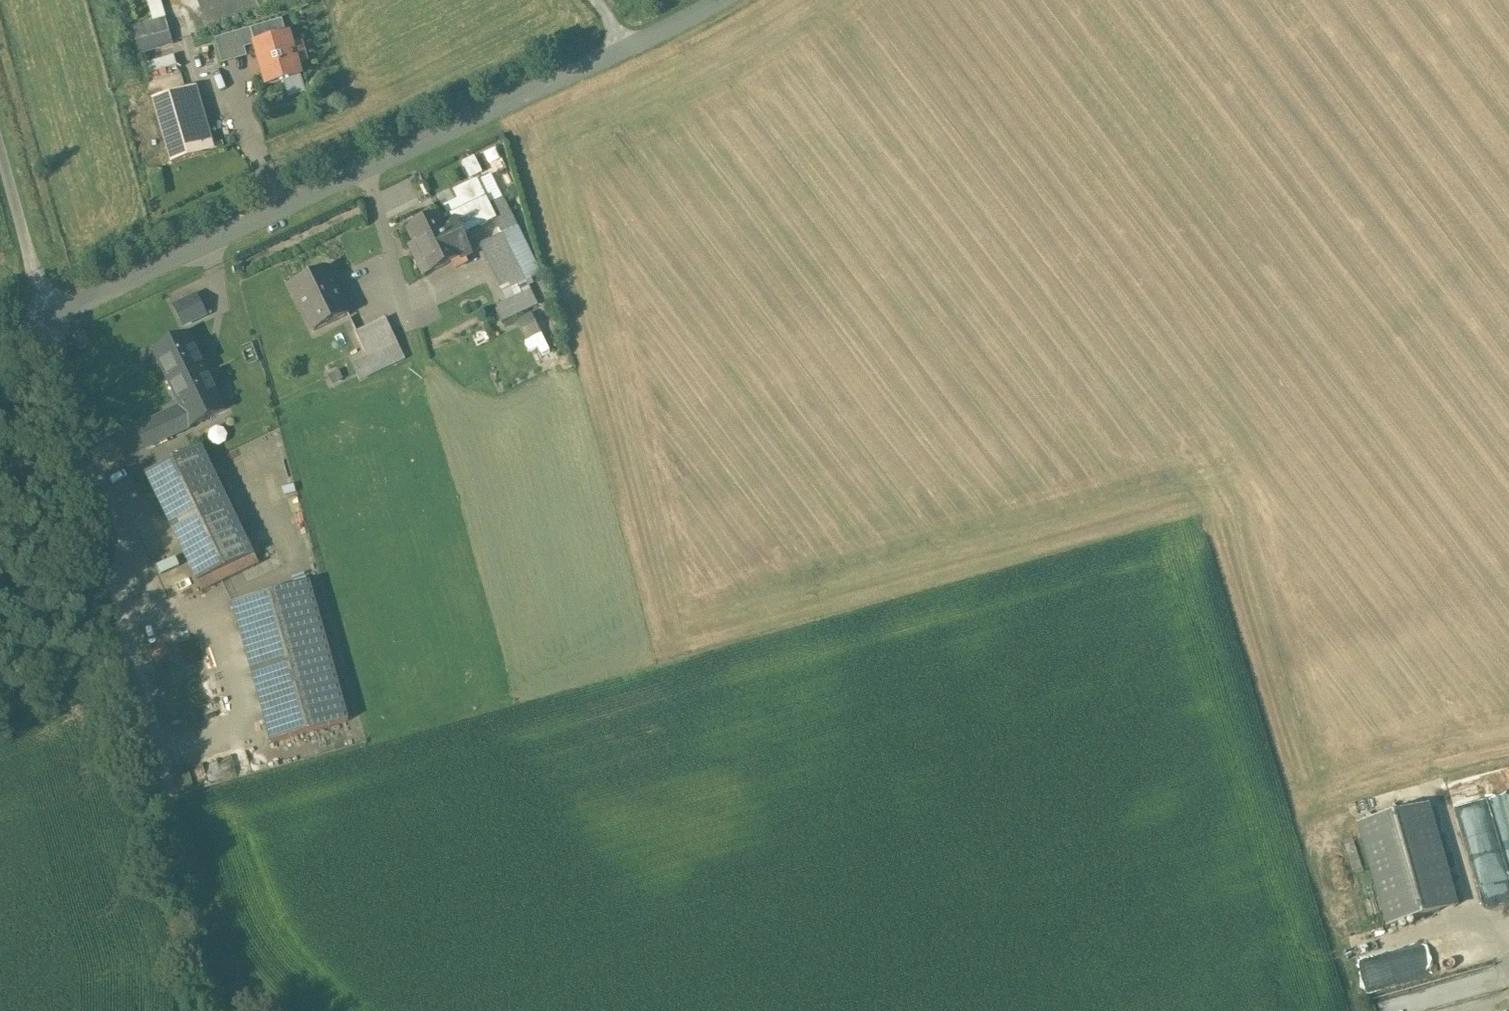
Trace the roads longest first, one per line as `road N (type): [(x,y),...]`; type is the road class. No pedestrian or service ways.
road 1 (unclassified): [(719,0),(47,319)]
road 2 (unclassified): [(47,319),(0,155)]

